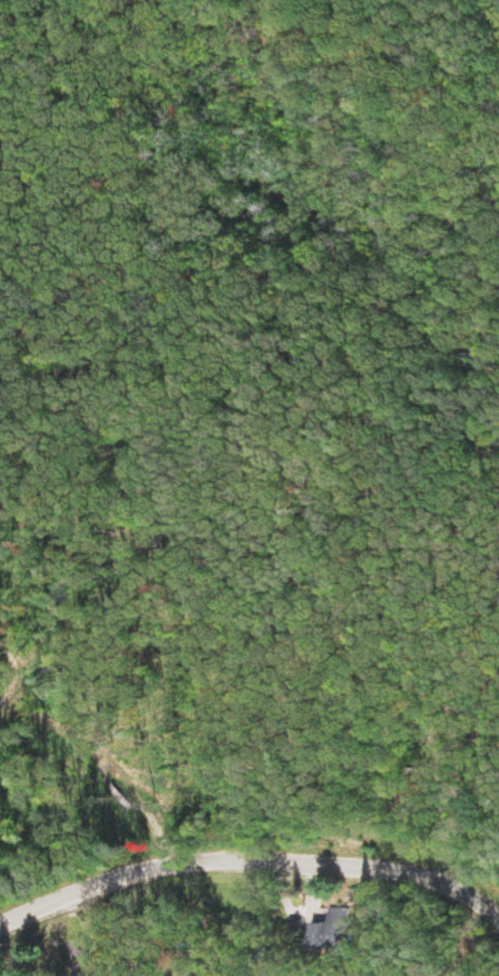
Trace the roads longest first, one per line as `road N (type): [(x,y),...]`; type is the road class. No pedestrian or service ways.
road 1 (track): [(498,903),(419,870),(265,852),(158,861),(0,910)]

